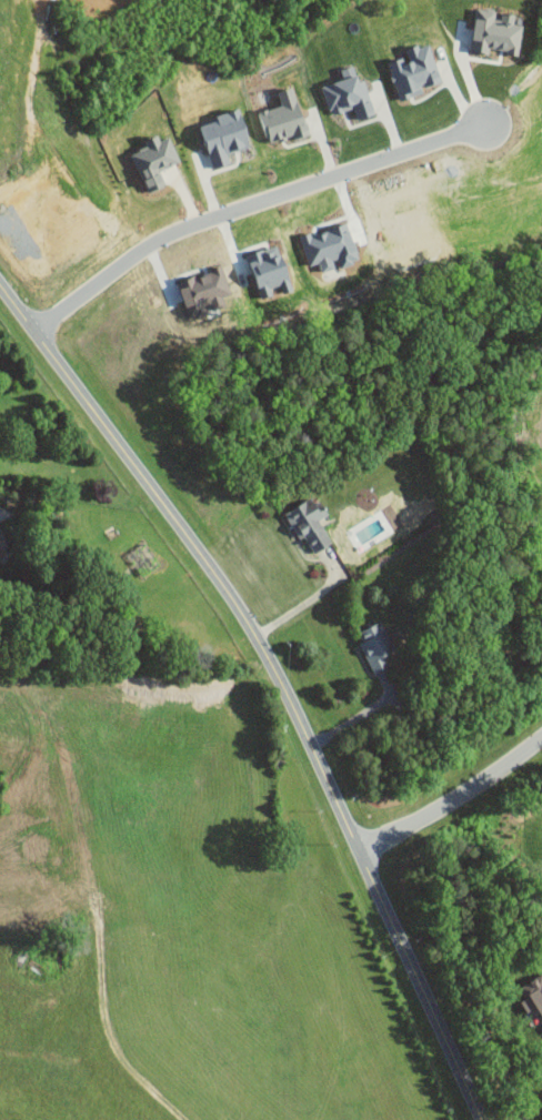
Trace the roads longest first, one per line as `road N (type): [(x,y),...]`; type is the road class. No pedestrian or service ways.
road 1 (residential): [(481,1119),(259,640),(0,285)]
road 2 (residential): [(36,333),(136,259),(194,231),(481,128)]
road 3 (residential): [(360,855),(541,738)]

